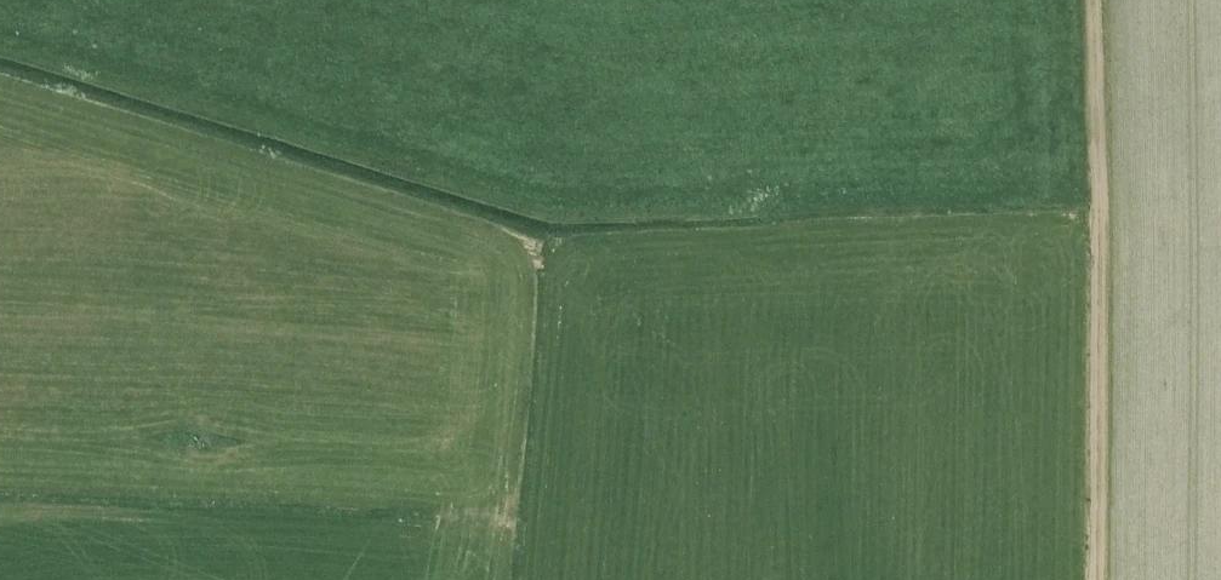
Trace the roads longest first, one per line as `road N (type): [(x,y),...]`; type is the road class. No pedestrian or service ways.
road 1 (track): [(1098,579),(1089,0)]

